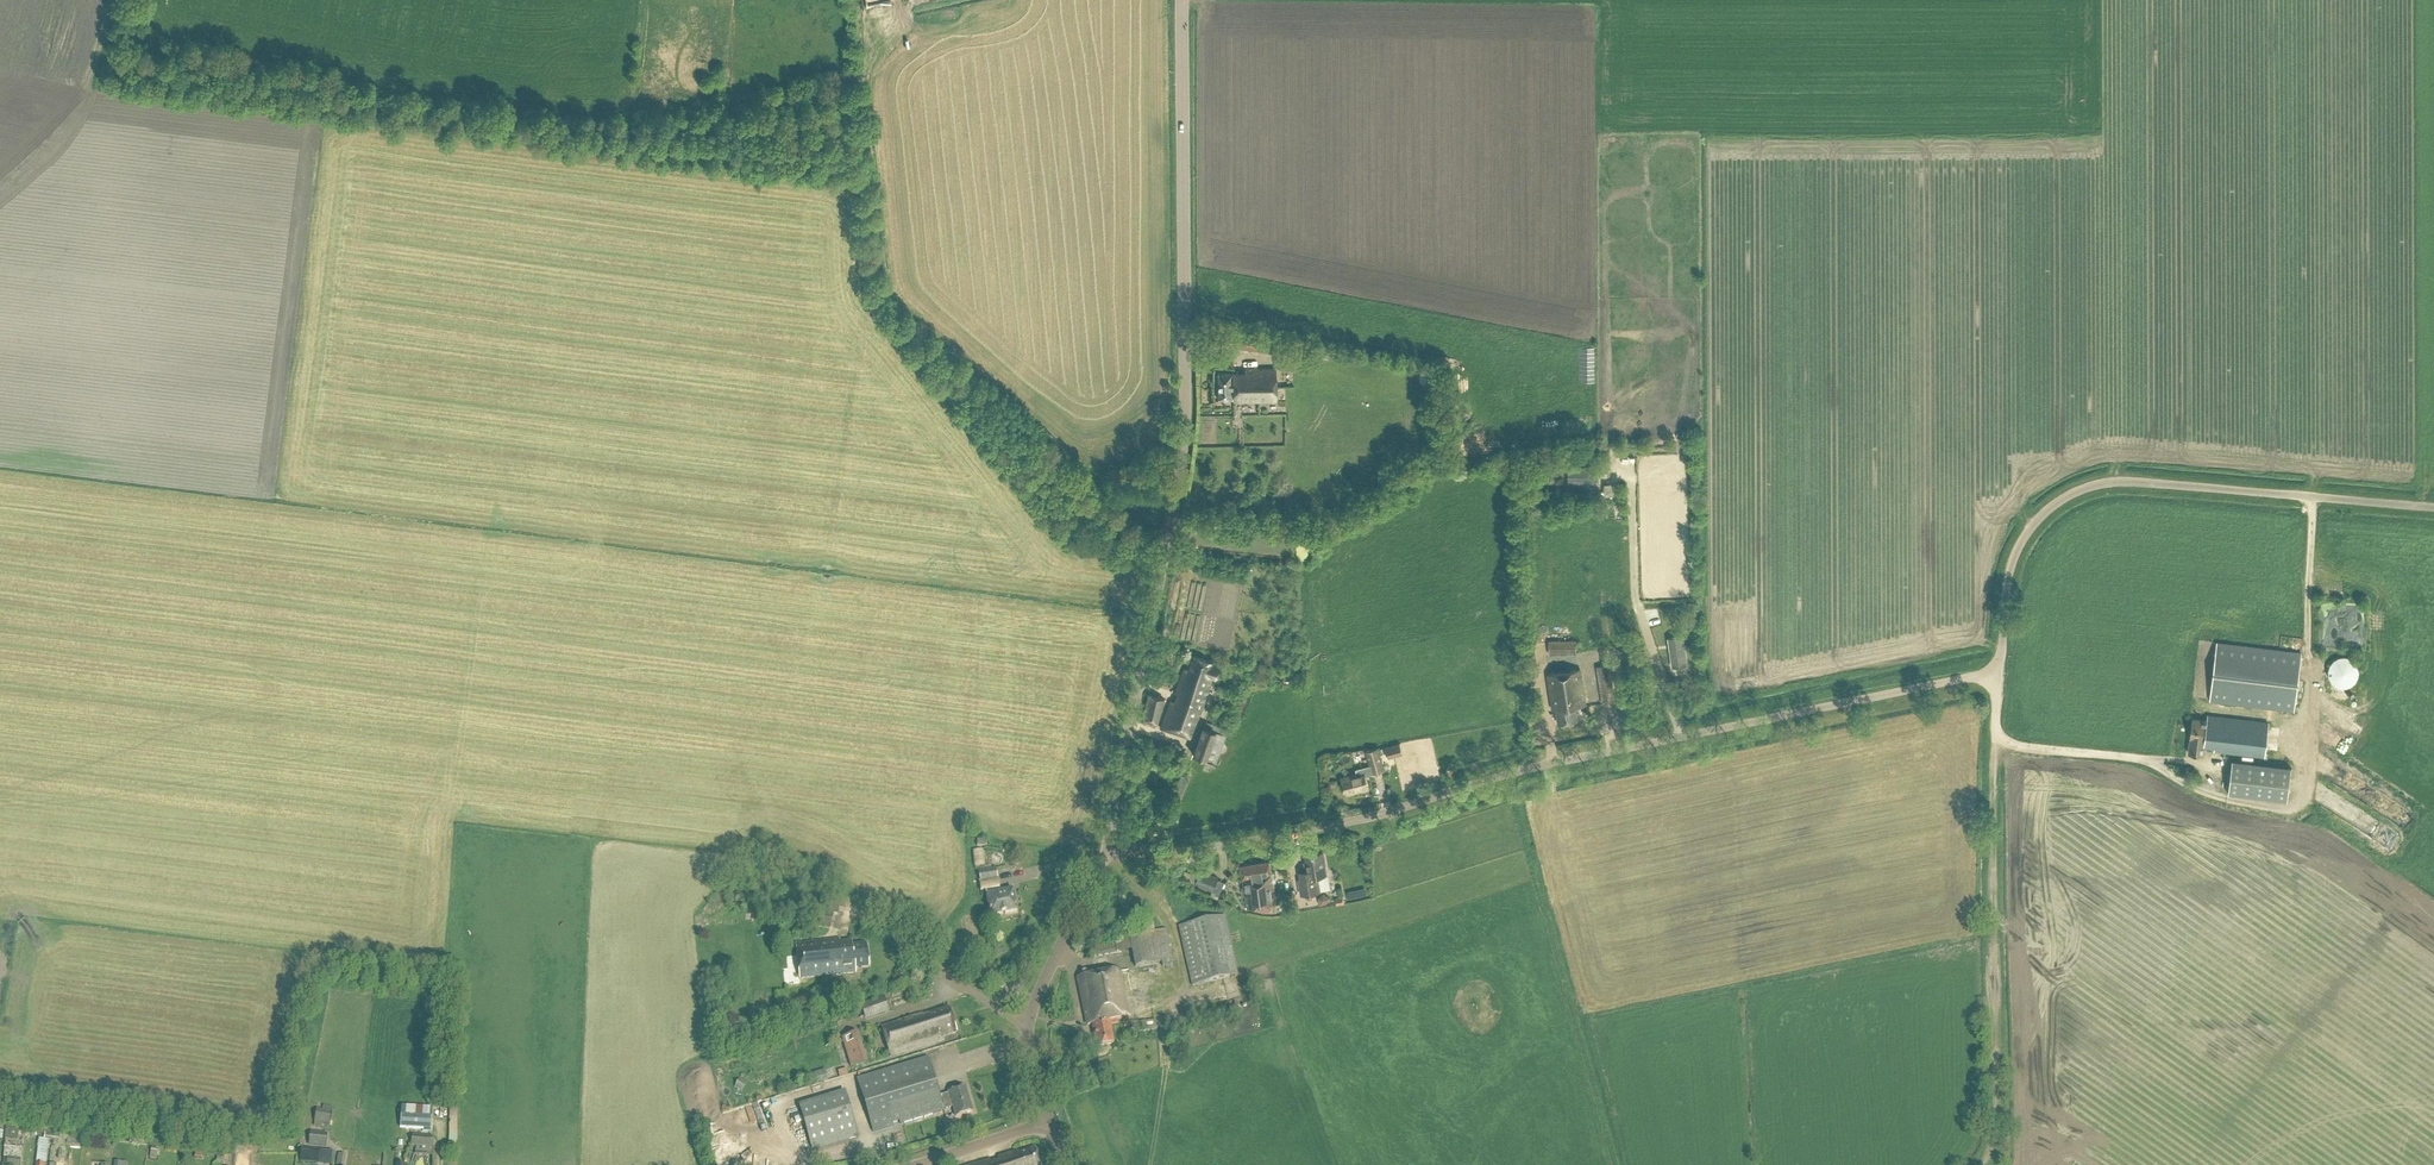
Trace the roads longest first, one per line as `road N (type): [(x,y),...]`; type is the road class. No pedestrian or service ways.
road 1 (track): [(140,0),(135,26),(150,45),(322,89),(387,115),(713,144),(750,139),(815,113),(846,116),(866,135),(891,301),(1098,493),(1174,510)]
road 2 (unclassified): [(1108,848),(1161,852),(1250,840),(1383,812),(1513,771),(1999,671)]
road 3 (tertiary): [(1108,848),(1182,451),(1182,0)]
road 4 (unclassified): [(1999,671),(2014,556),(2052,502),(2078,489),(2143,481),(2433,505)]
road 5 (track): [(1981,1164),(1994,1130),(1995,730)]
road 6 (tertiary): [(1049,1123),(1026,1031),(1108,848)]
road 7 (tertiary): [(1049,1123),(918,1164)]

